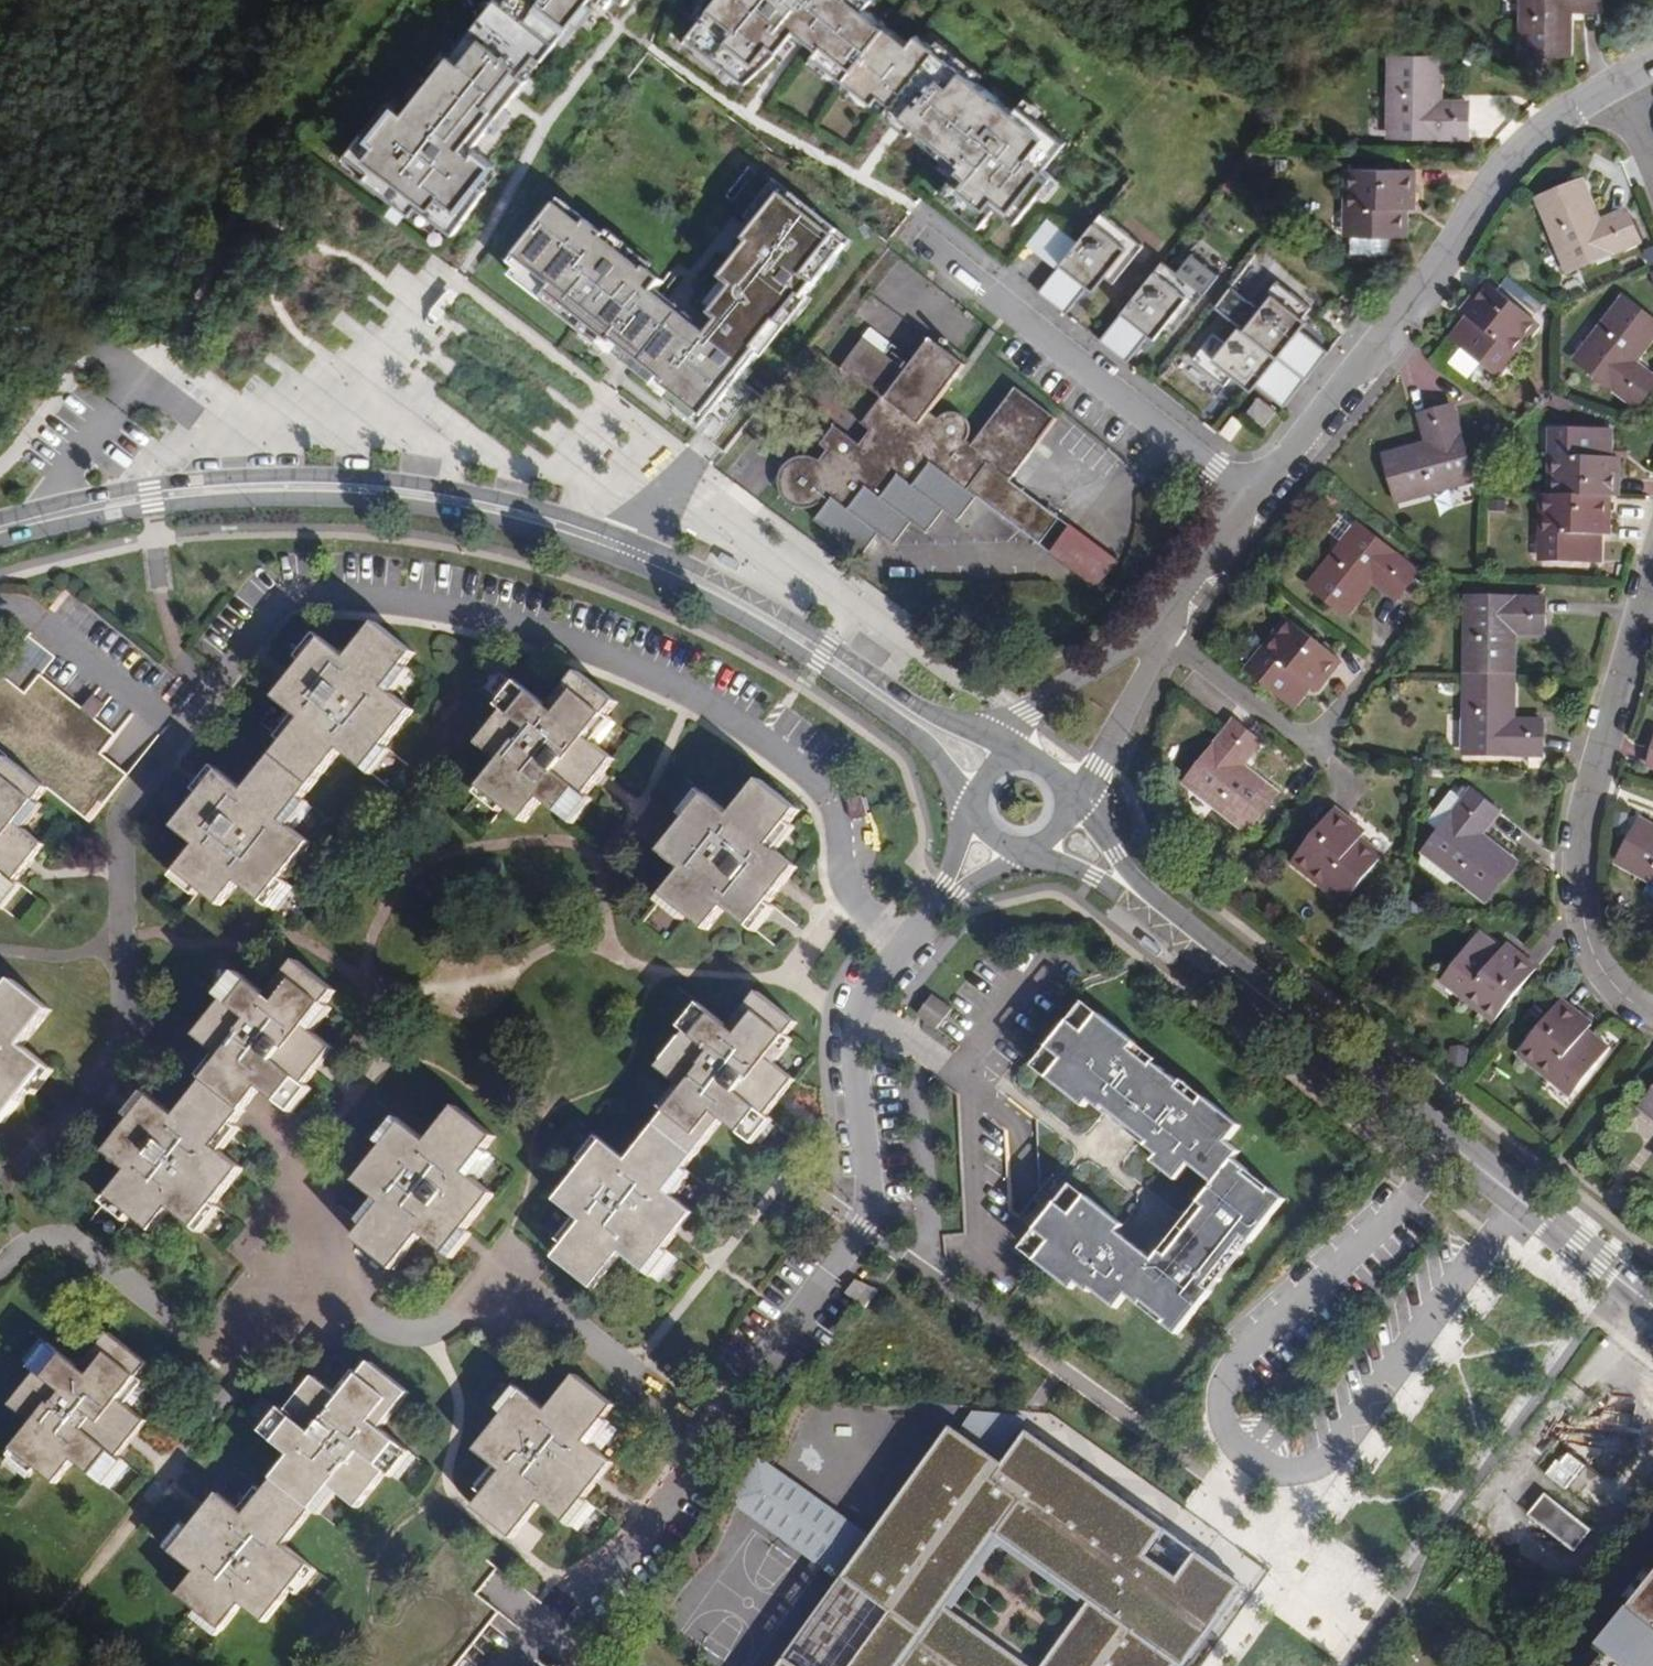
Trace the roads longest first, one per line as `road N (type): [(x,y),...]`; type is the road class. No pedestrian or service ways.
road 1 (tertiary): [(1005,756),(669,557),(554,515),(350,478),(256,478),(148,486),(0,522)]
road 2 (residential): [(911,935),(866,910),(852,839),(791,755),(655,676),(448,605),(298,603),(221,692),(71,562)]
road 3 (tertiary): [(0,544),(107,516),(254,500),(436,511),(549,539),(656,579),(777,643),(919,743),(964,812)]
road 4 (residential): [(523,1665),(625,1550),(866,1228),(847,1030),(864,1005)]
road 5 (tertiary): [(1652,1306),(1125,883)]
road 6 (residential): [(1623,86),(1512,158),(1264,499)]
road 7 (residential): [(839,168),(1264,499)]
road 8 (residential): [(1652,1009),(1613,984),(1585,919),(1587,809),(1652,576)]
road 9 (residential): [(1055,1209),(1028,1195),(1019,1126),(864,1005)]
road 10 (residential): [(1070,803),(1115,752),(1157,631)]
road 11 (residential): [(1157,631),(1033,709),(1021,755)]
road 12 (residential): [(1301,746),(1157,631)]
road 13 (residential): [(1264,499),(1157,631)]

